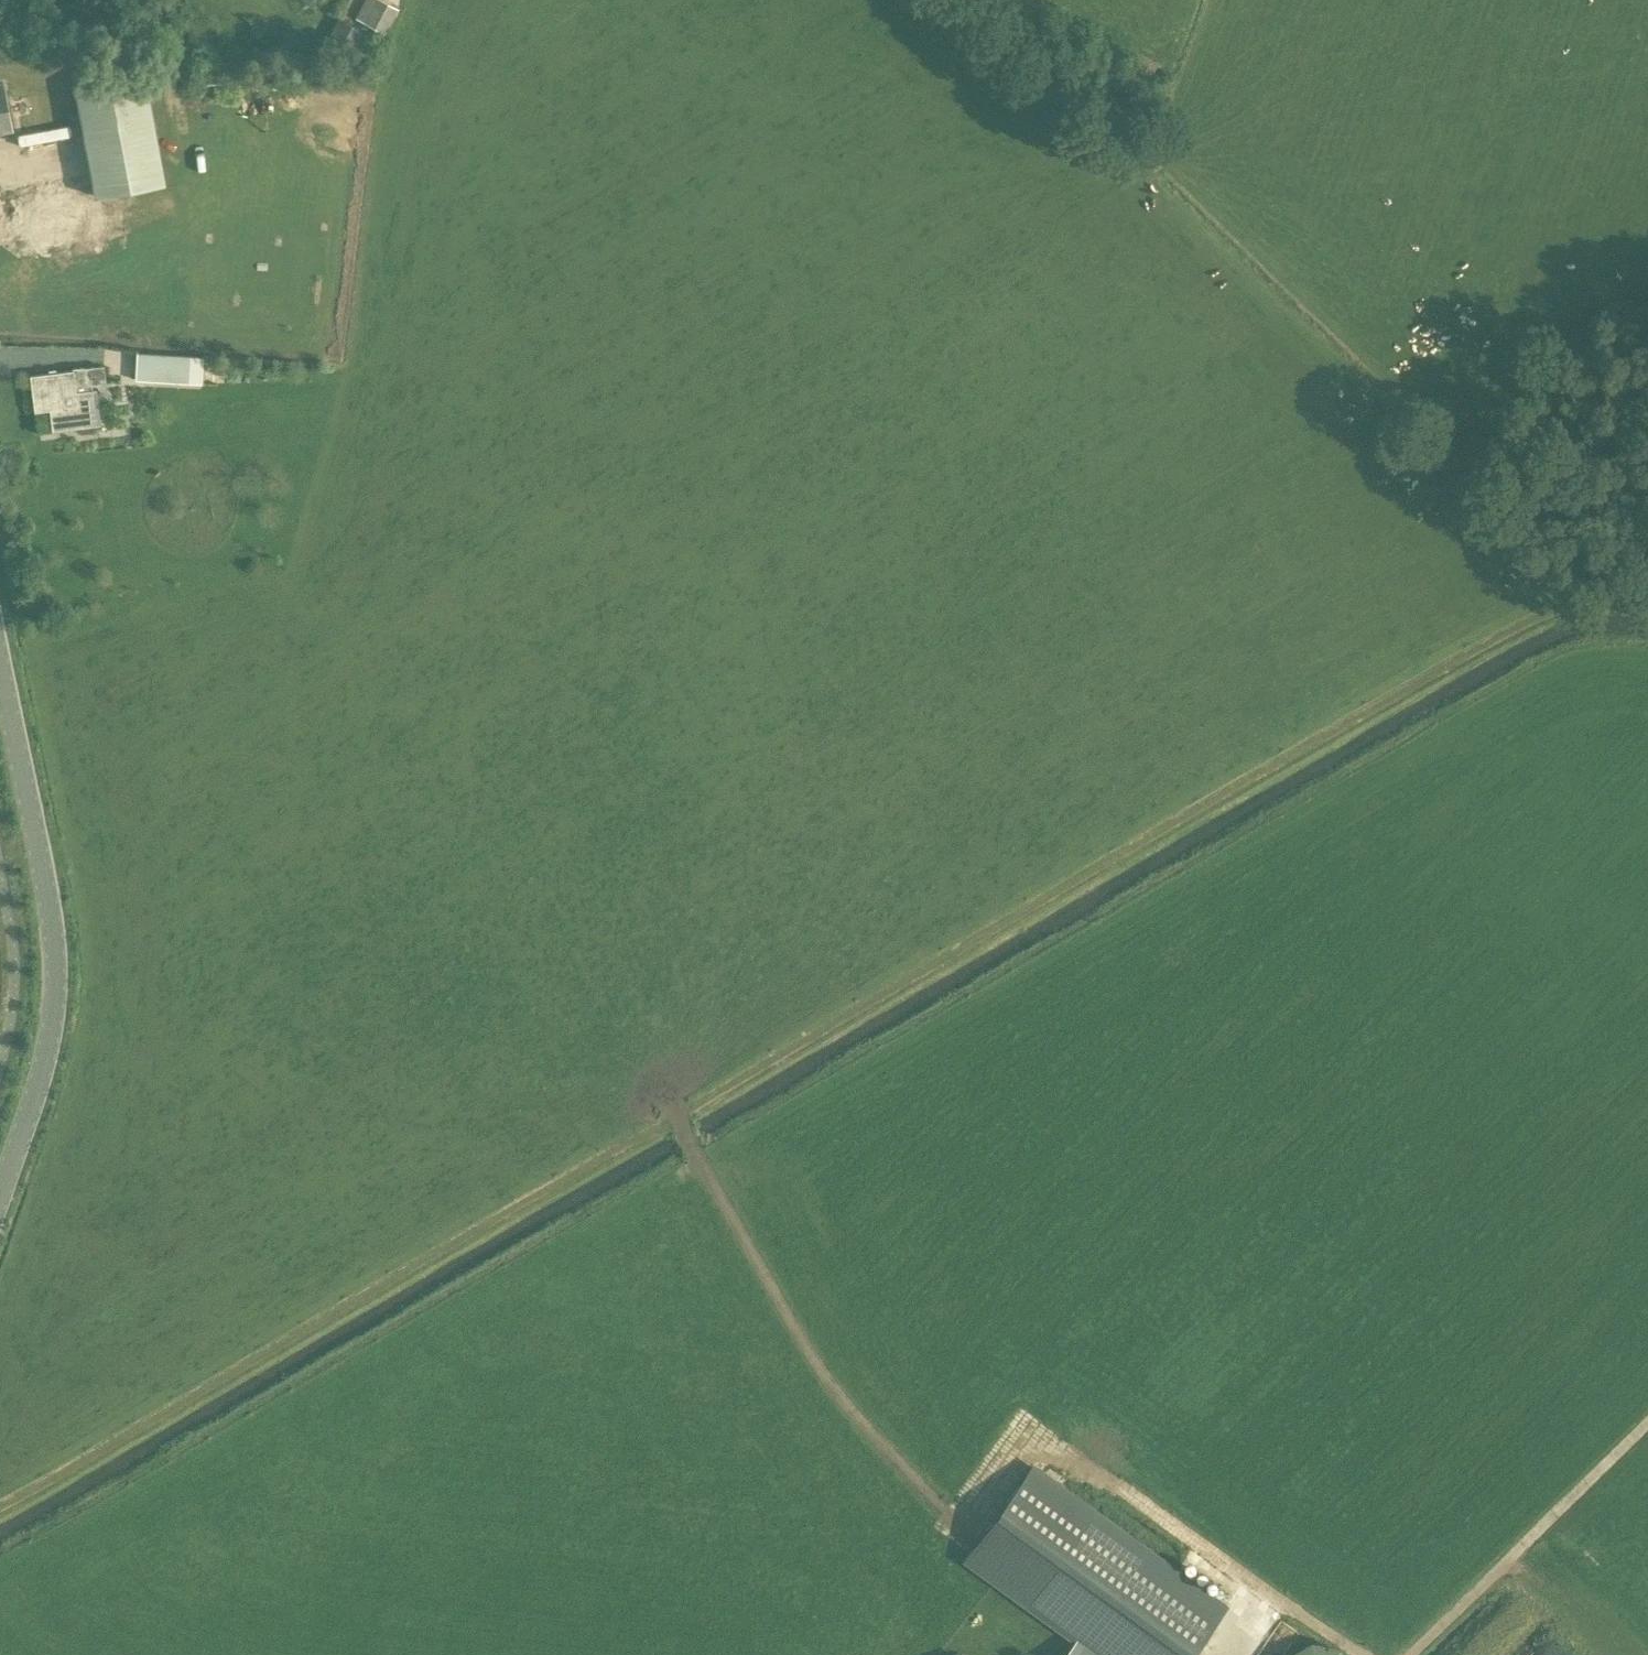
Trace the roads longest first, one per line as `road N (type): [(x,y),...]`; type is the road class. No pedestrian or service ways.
road 1 (tertiary): [(0,1192),(41,1076),(56,985),(50,913),(0,670)]

